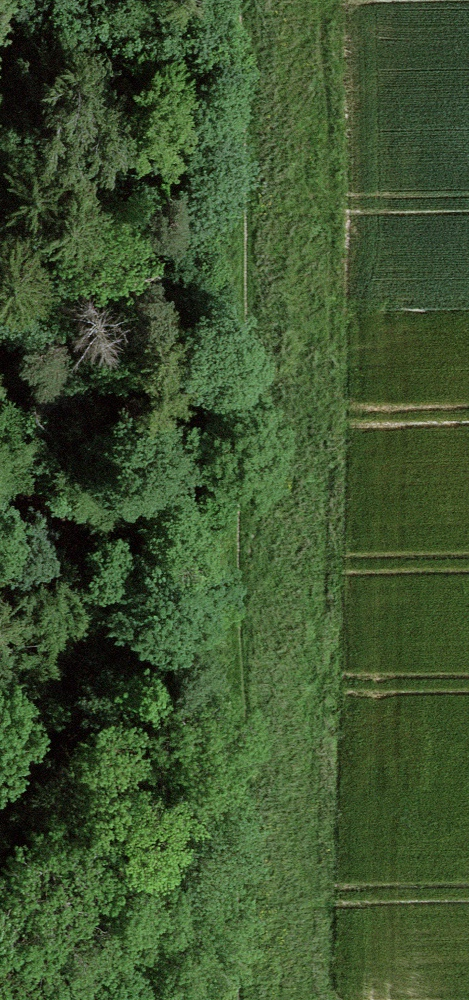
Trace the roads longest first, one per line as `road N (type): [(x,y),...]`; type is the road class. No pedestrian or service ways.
road 1 (track): [(245,0),(242,649),(227,999)]
road 2 (track): [(0,440),(242,649)]

